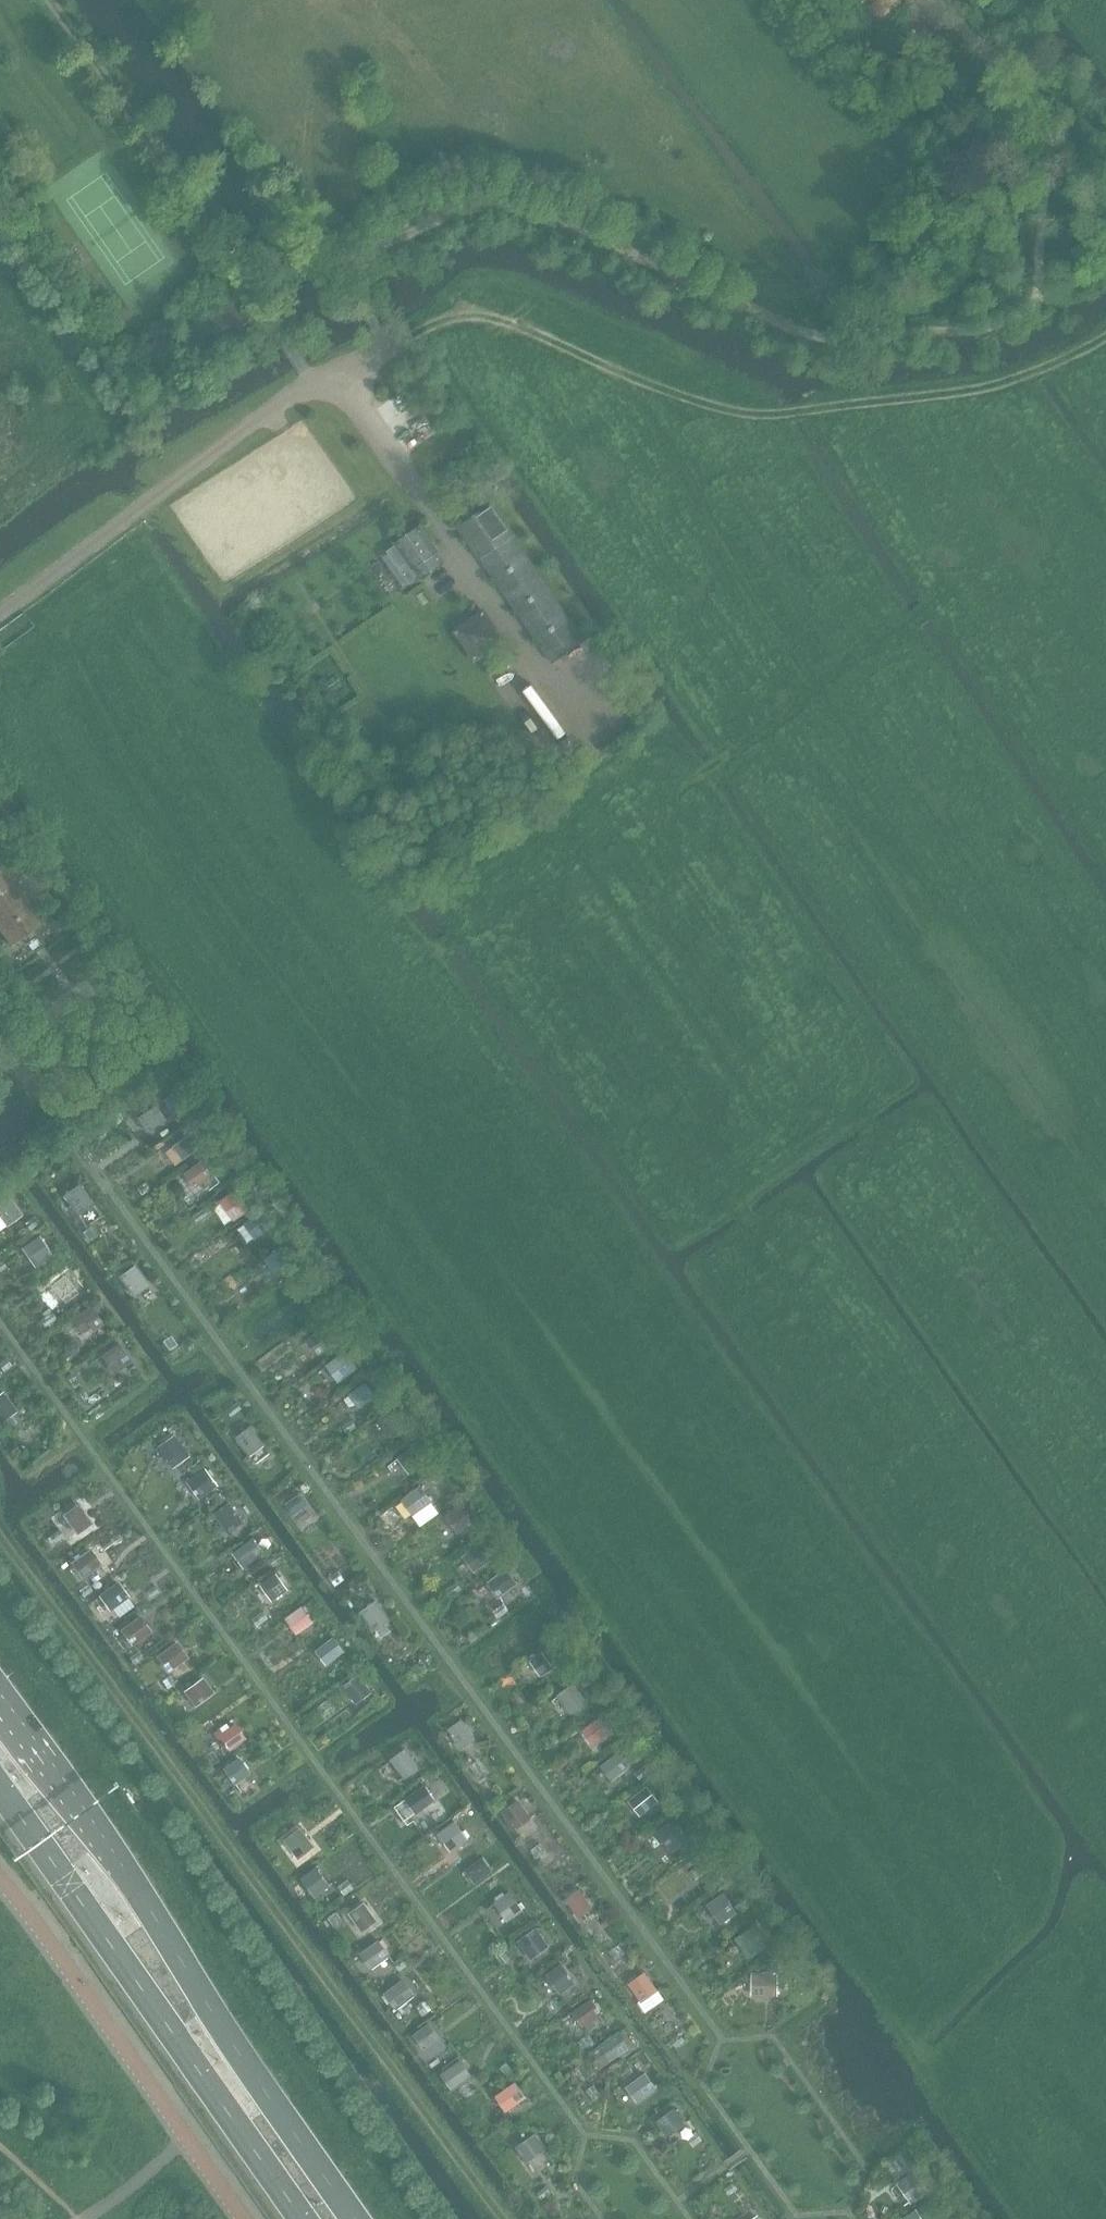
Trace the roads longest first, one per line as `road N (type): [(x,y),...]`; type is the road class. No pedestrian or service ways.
road 1 (track): [(0,1537),(501,2218)]
road 2 (primary): [(353,2218),(0,1700)]
road 3 (primary): [(0,1800),(301,2218)]
road 4 (track): [(316,387),(54,0)]

